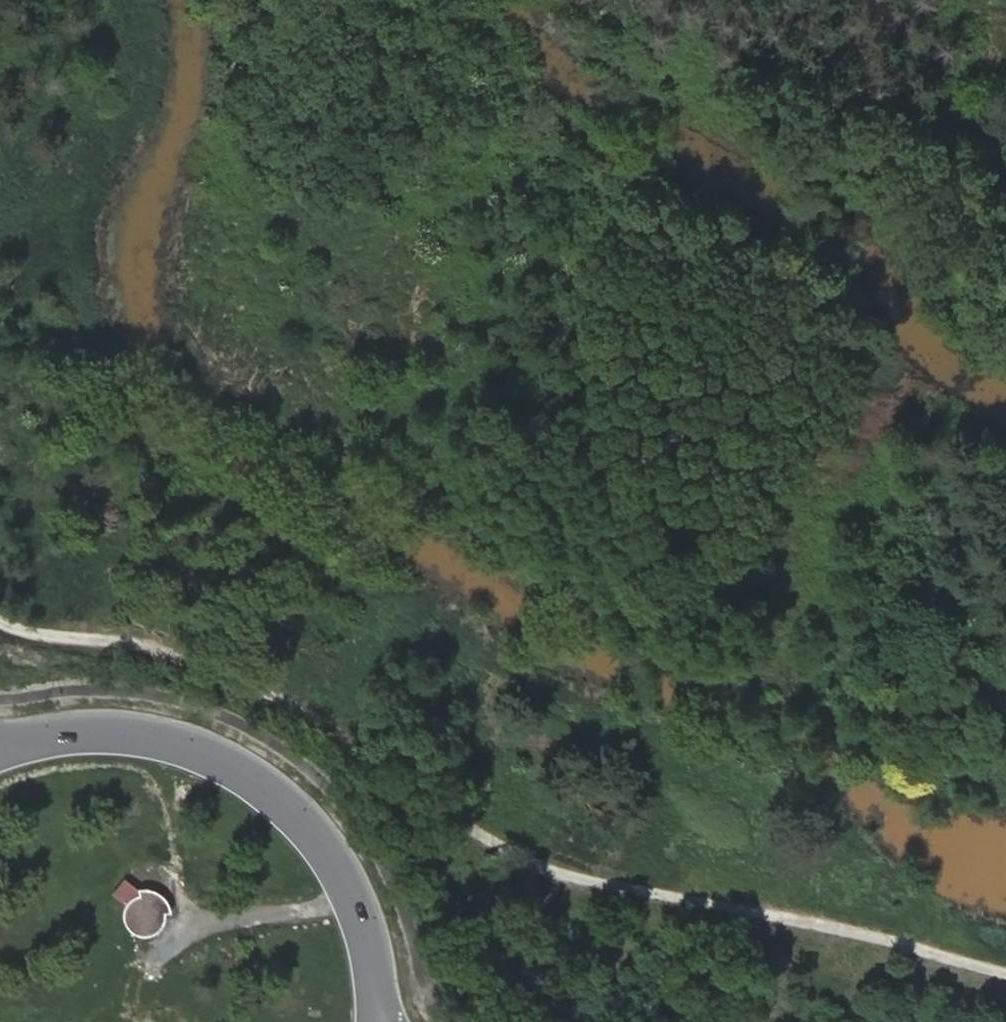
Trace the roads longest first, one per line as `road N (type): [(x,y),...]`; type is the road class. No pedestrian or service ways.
road 1 (secondary): [(379,1005),(356,898),(328,848),(244,769),(135,731),(21,739)]

